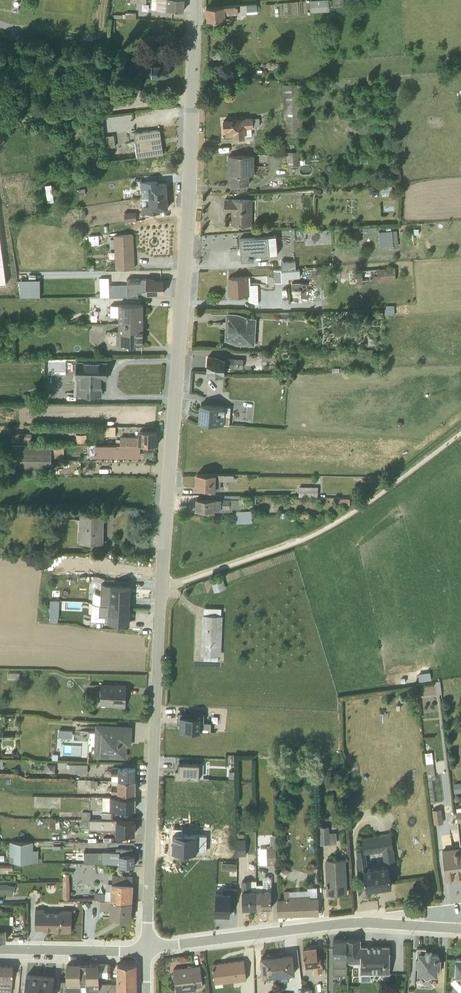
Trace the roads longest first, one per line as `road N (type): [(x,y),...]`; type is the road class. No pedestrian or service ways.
road 1 (residential): [(146,946),(195,0)]
road 2 (residential): [(460,923),(351,918),(146,946)]
road 3 (residential): [(146,946),(0,945)]

